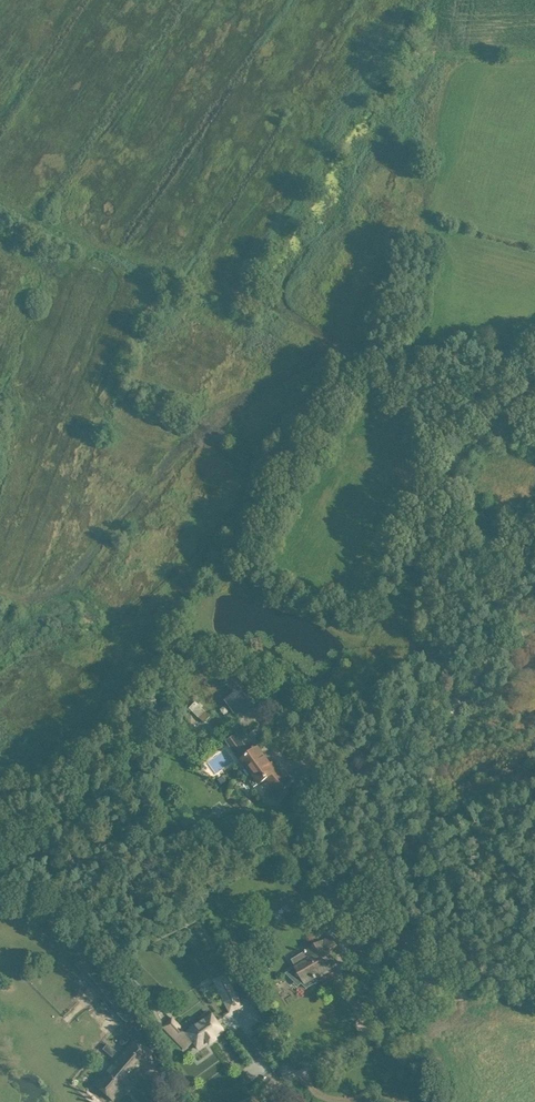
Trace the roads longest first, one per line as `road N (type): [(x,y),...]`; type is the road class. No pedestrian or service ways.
road 1 (track): [(416,927),(435,765),(450,711),(479,671),(534,627)]
road 2 (unclassified): [(246,1101),(392,1018),(412,969),(416,927)]
road 3 (track): [(450,711),(424,588)]

